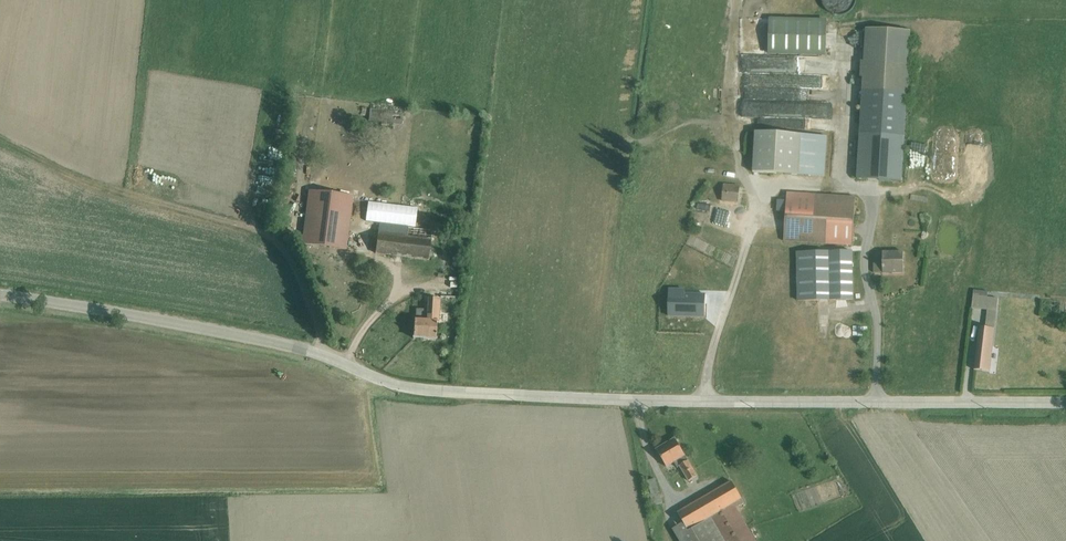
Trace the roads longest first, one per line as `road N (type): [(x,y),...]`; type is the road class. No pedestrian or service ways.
road 1 (tertiary): [(1065,402),(704,401),(407,388),(305,349),(0,295)]
road 2 (track): [(0,137),(62,168),(267,234),(303,280),(327,357)]

